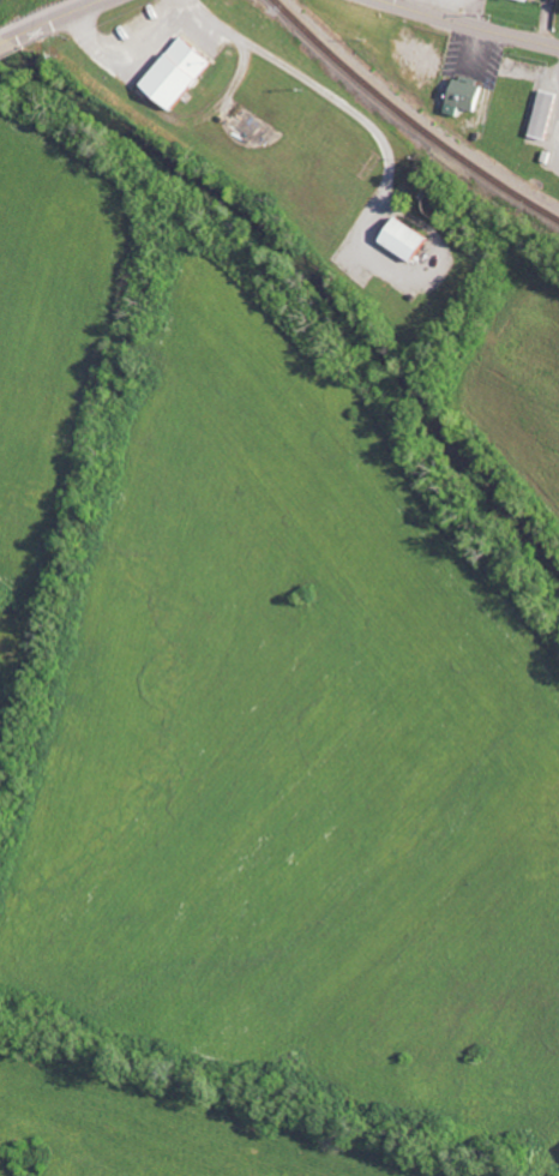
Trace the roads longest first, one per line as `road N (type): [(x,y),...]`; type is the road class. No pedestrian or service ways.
road 1 (tertiary): [(558,44),(390,0)]
road 2 (residential): [(184,0),(192,49),(271,133)]

